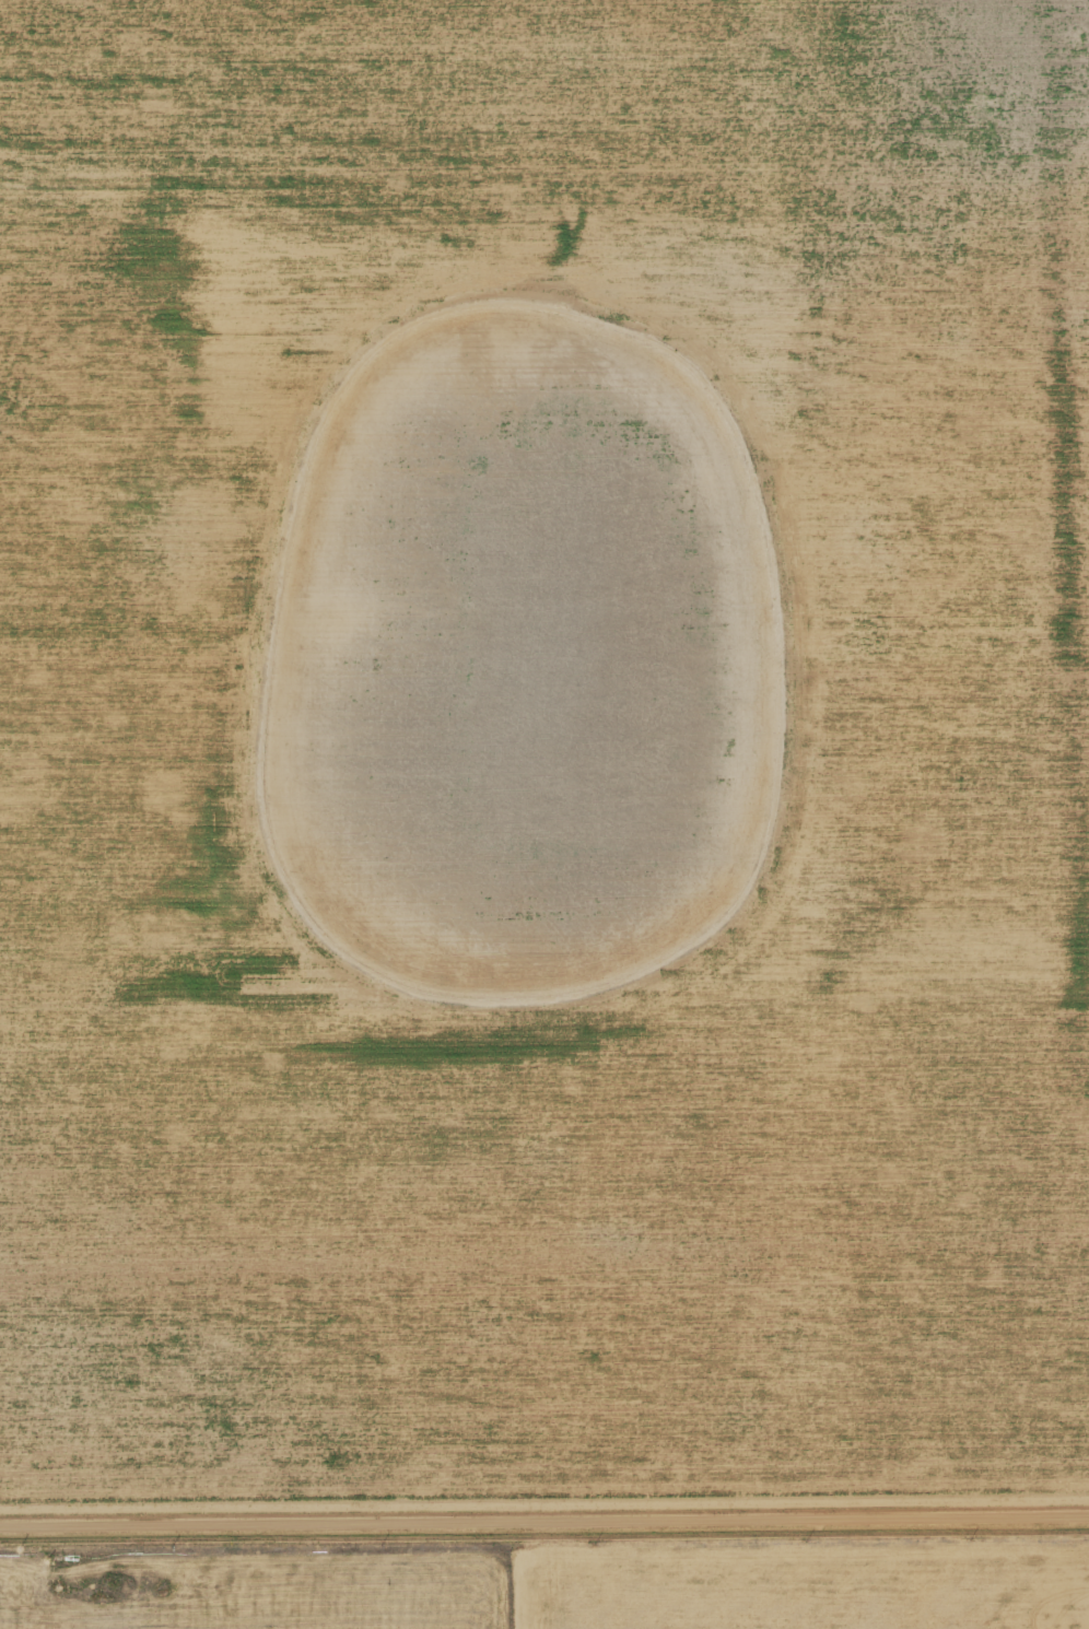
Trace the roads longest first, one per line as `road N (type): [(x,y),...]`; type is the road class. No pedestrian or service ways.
road 1 (residential): [(0,1539),(1088,1526)]

